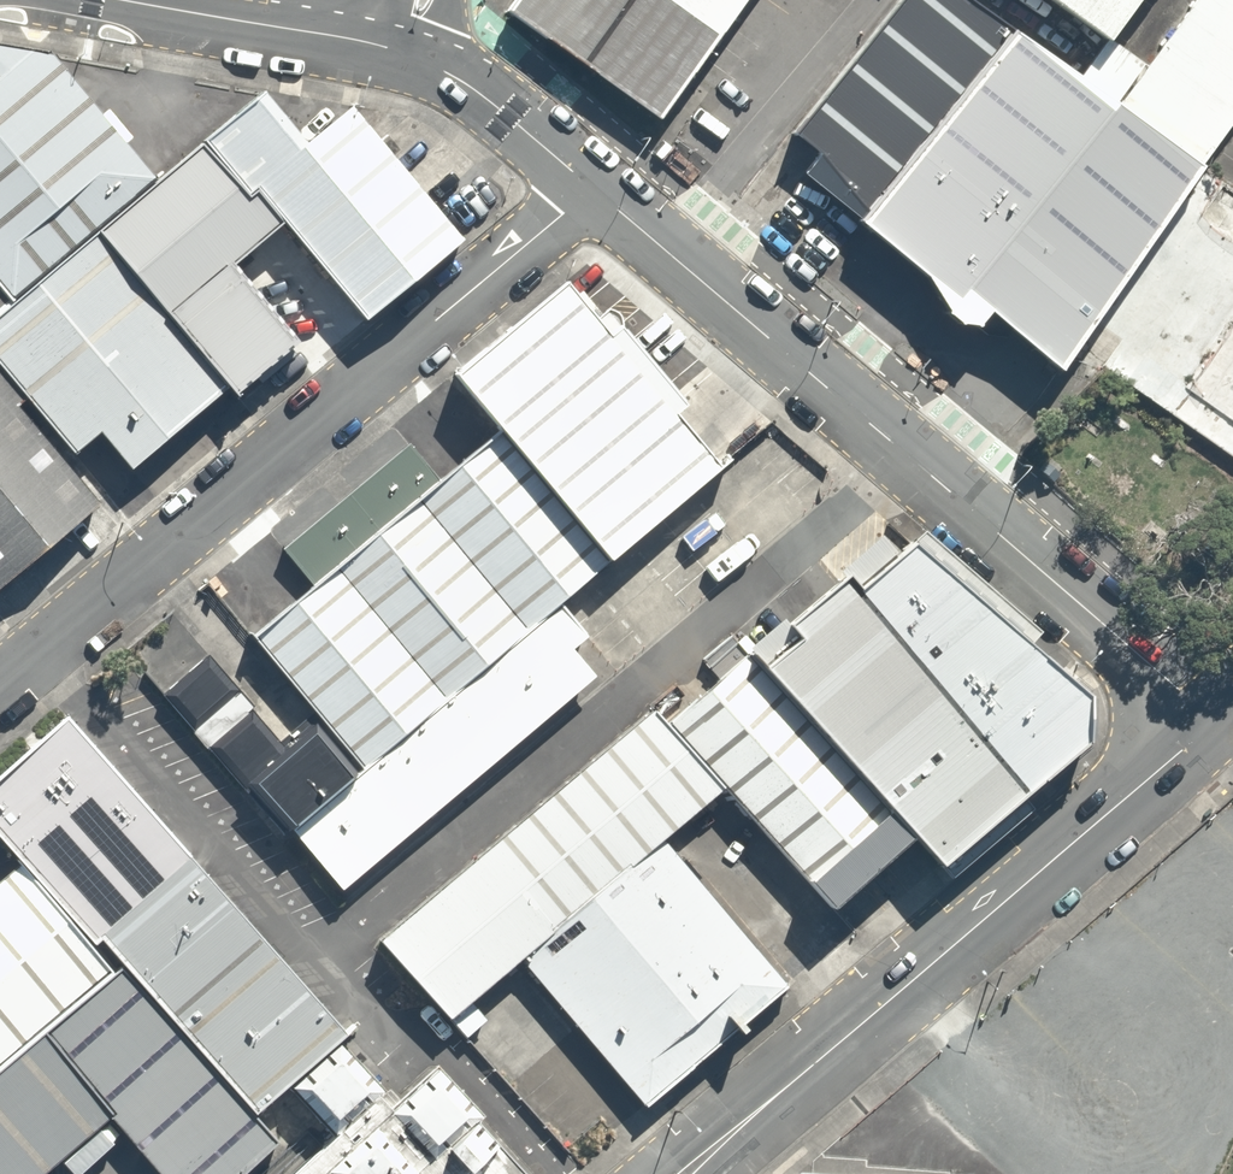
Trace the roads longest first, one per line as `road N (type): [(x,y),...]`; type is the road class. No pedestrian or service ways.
road 1 (tertiary): [(1215,723),(594,190)]
road 2 (residential): [(0,686),(594,190)]
road 3 (secondary): [(753,1117),(1215,723)]
road 4 (tertiary): [(414,57),(114,0)]
road 5 (tertiary): [(594,190),(476,91),(414,57)]

